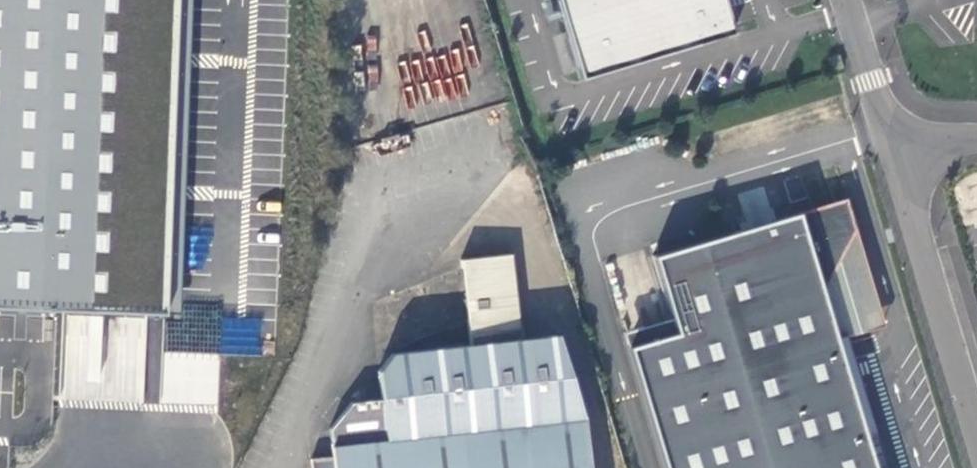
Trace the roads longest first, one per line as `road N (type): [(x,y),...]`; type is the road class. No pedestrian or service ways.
road 1 (unclassified): [(892,139),(976,433)]
road 2 (unclassified): [(850,0),(892,139)]

